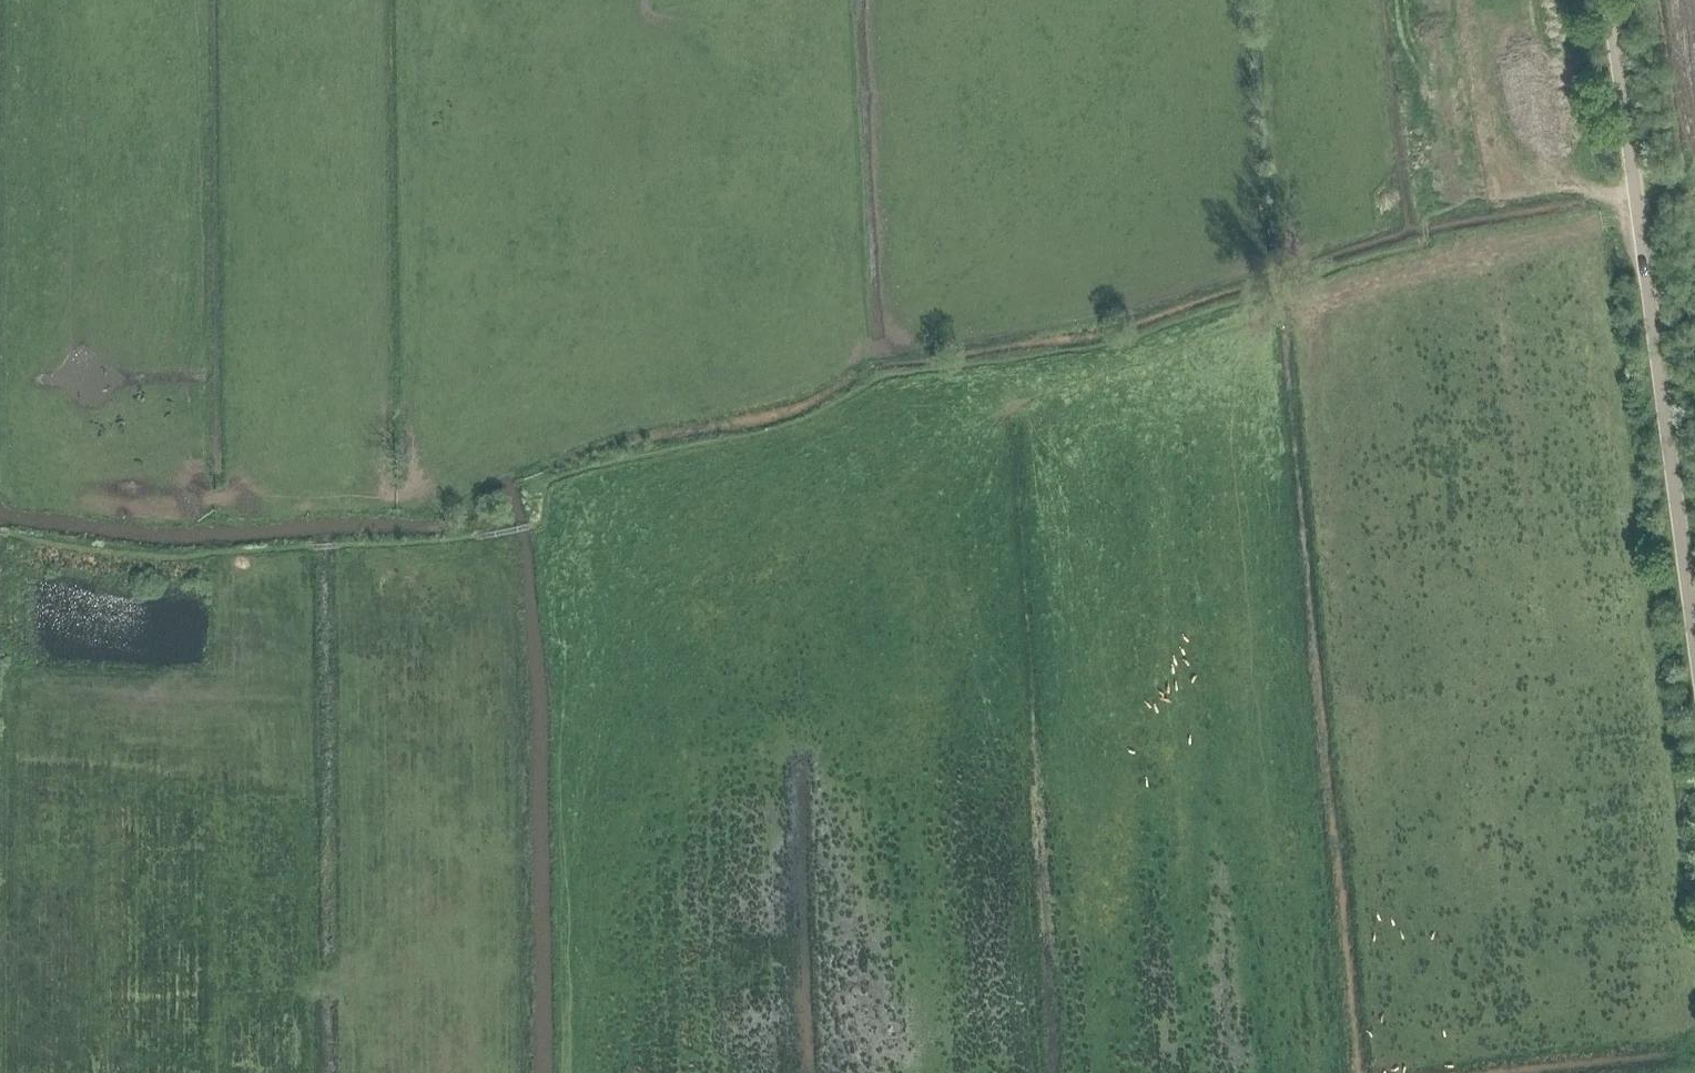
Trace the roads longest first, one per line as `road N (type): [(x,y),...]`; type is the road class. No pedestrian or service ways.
road 1 (unclassified): [(1694,647),(1609,0)]

